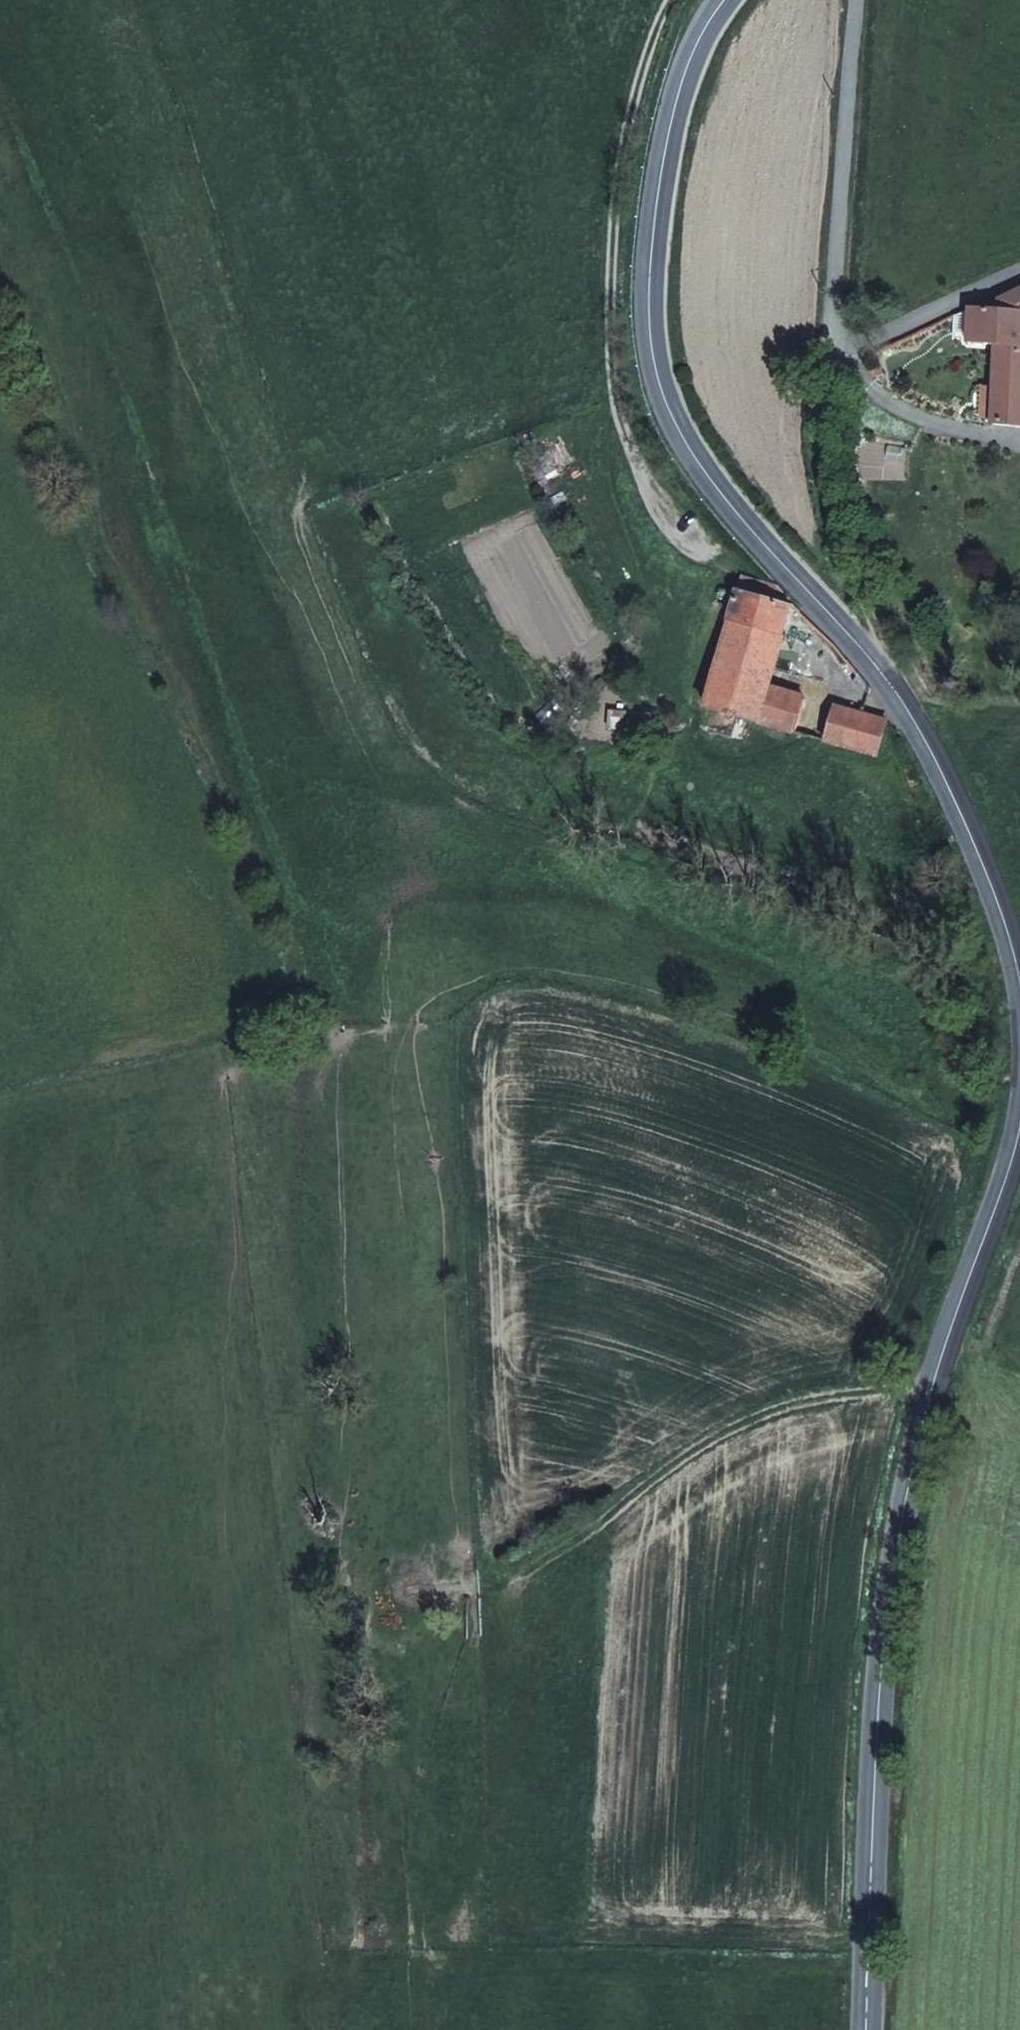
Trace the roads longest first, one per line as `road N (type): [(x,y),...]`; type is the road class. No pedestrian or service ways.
road 1 (secondary): [(723,0),(691,56),(668,152),(650,306),(662,381),(687,437),(749,528),(893,686),(979,845),(1019,950)]
road 2 (secondary): [(1019,1129),(926,1426),(882,1627),(870,2029)]
road 3 (residential): [(859,0),(835,353)]
road 4 (residential): [(1019,271),(835,353)]

